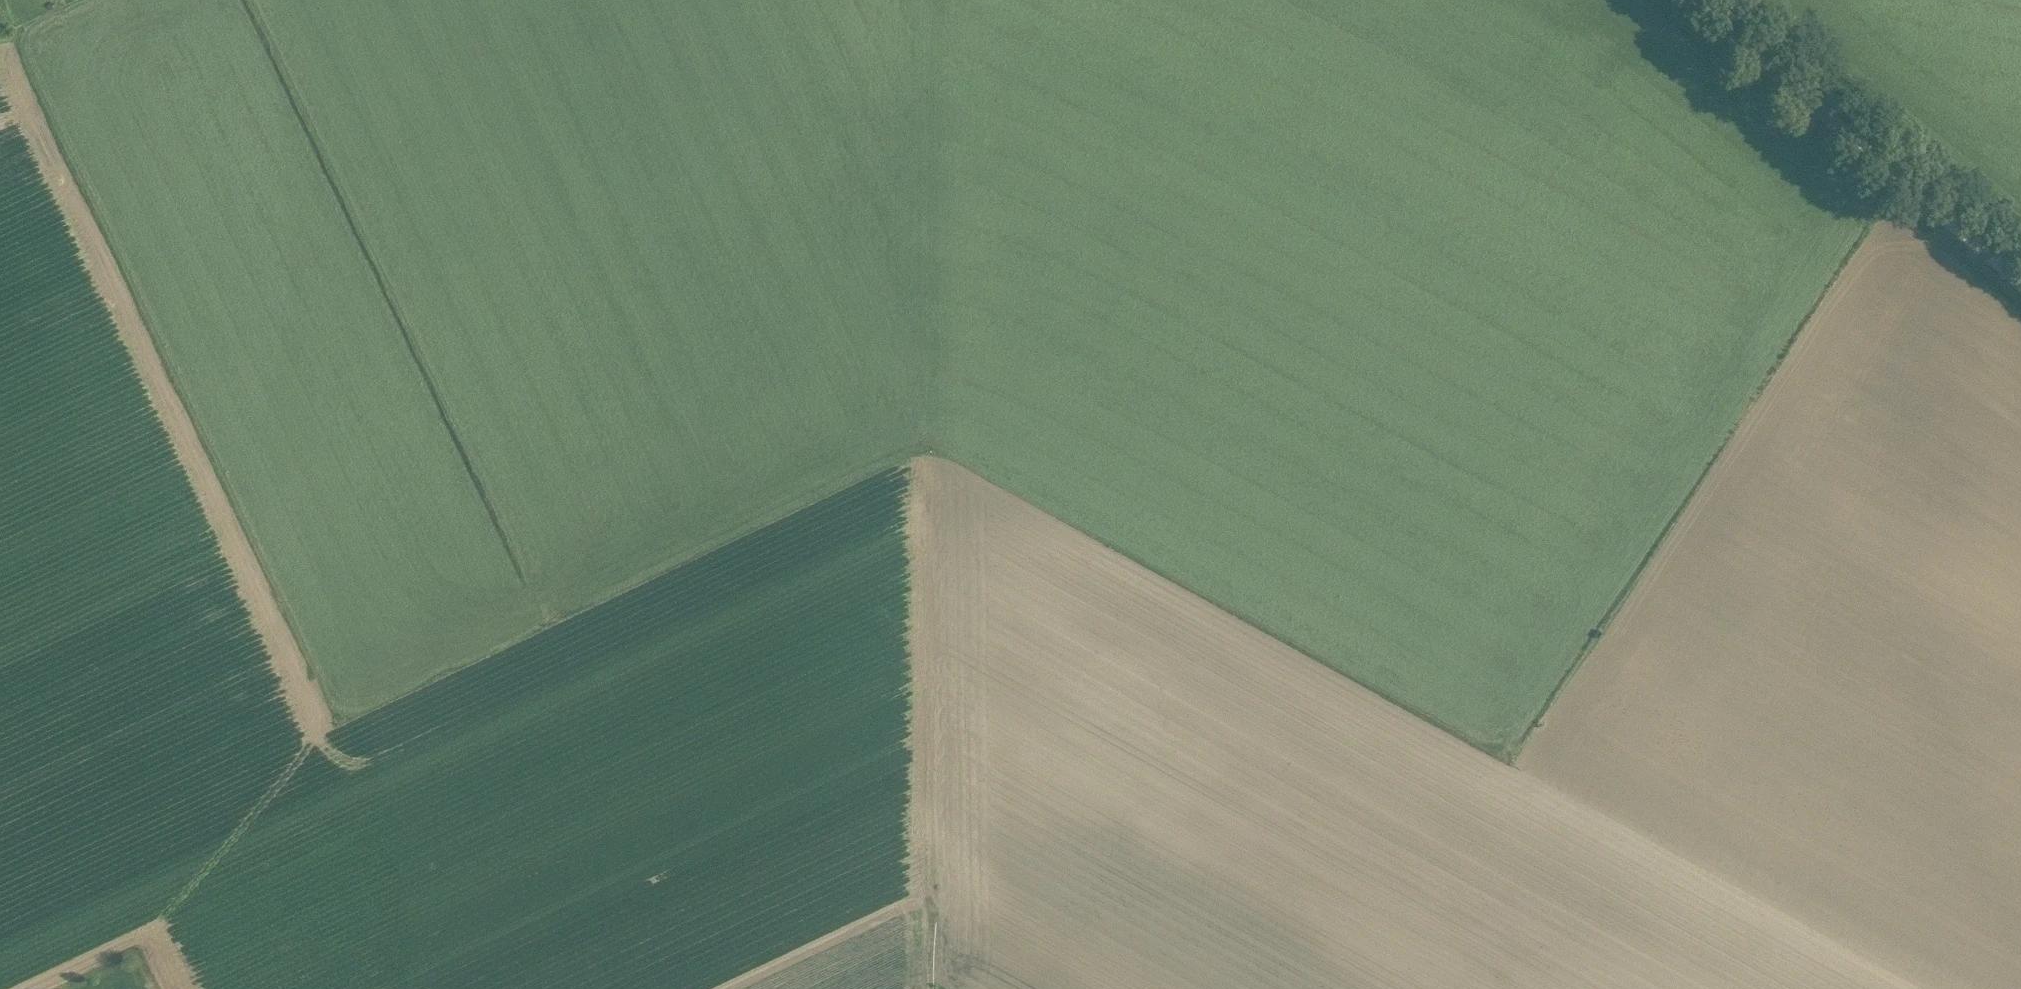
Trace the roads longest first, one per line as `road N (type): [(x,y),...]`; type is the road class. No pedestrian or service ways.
road 1 (track): [(1686,0),(2020,275)]

